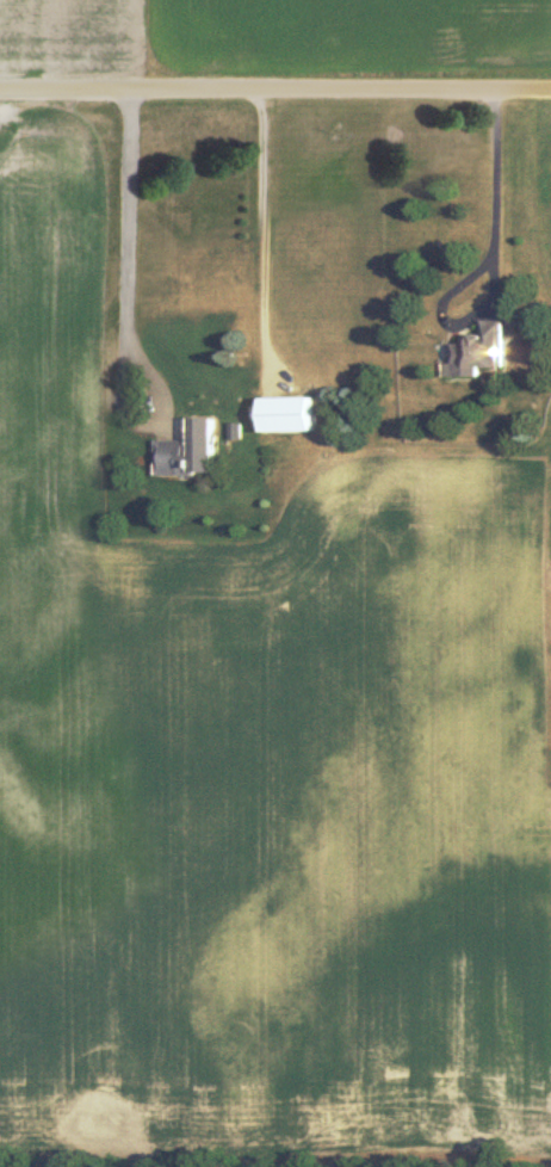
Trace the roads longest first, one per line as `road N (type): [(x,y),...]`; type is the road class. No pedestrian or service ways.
road 1 (residential): [(550,91),(0,89)]

